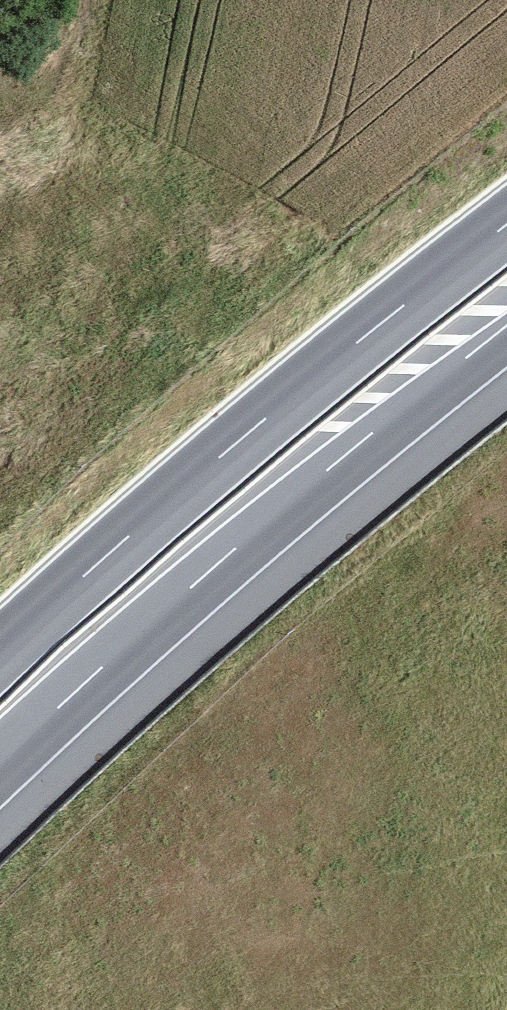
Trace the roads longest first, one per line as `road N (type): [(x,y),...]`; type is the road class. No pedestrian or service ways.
road 1 (trunk): [(506,225),(265,419),(0,653)]
road 2 (trunk): [(0,763),(321,483),(506,340)]

